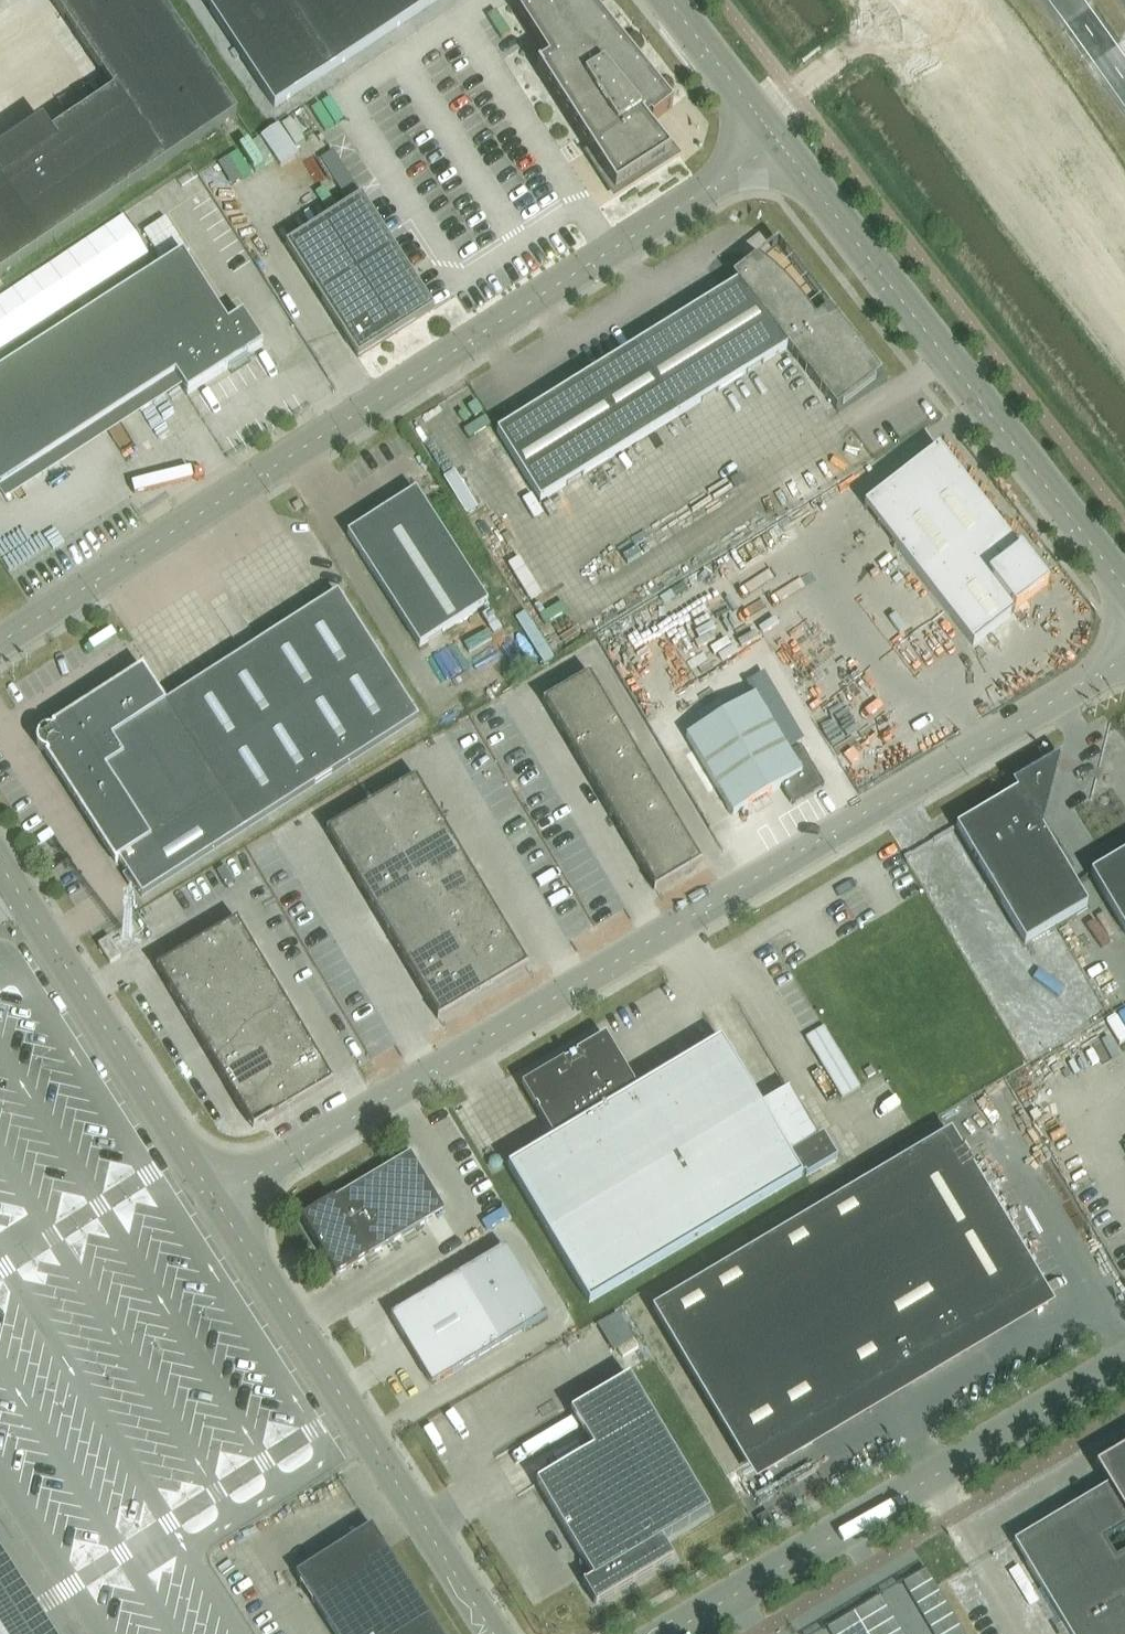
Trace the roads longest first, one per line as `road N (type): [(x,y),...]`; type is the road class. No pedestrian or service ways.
road 1 (unclassified): [(1124,662),(216,1208)]
road 2 (unclassified): [(0,648),(778,144)]
road 3 (tertiary): [(1124,589),(778,144)]
road 4 (unclassified): [(670,1633),(1124,1362)]
road 5 (unclassified): [(492,1633),(216,1208)]
road 6 (unclassified): [(216,1208),(0,870)]
road 7 (tertiary): [(778,144),(667,0)]

